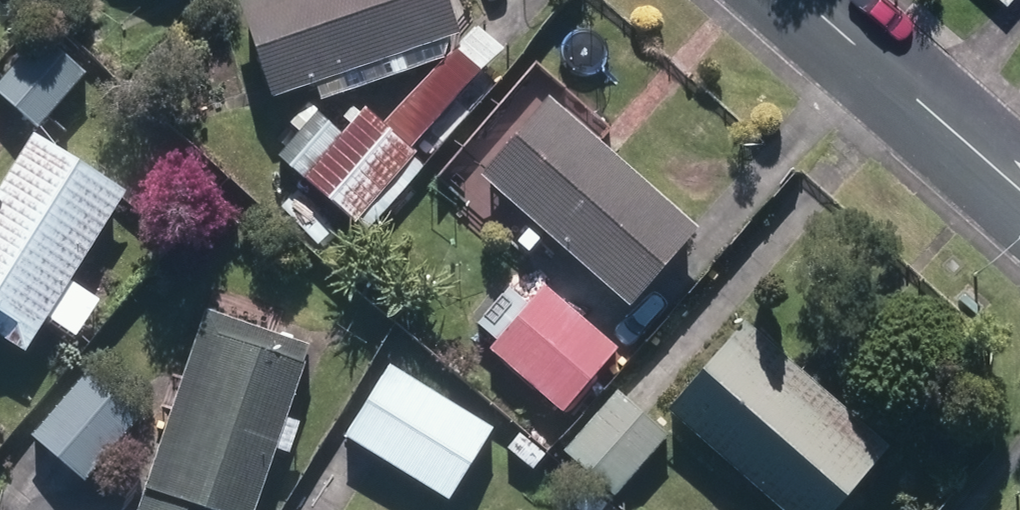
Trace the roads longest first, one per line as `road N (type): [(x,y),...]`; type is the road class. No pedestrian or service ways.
road 1 (residential): [(1019,187),(810,0)]

